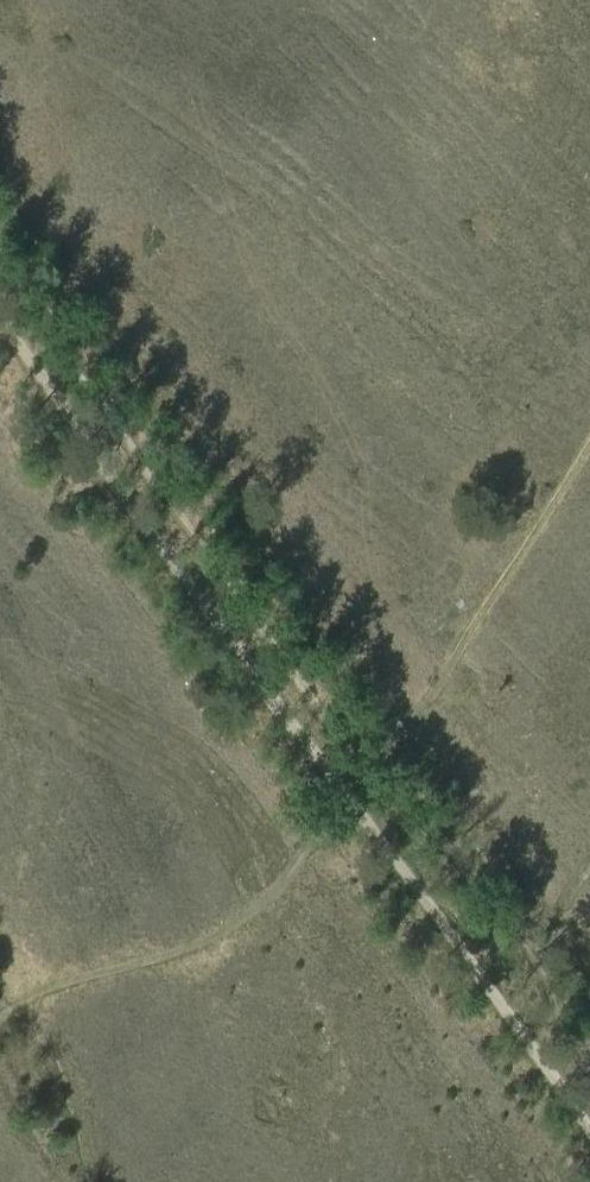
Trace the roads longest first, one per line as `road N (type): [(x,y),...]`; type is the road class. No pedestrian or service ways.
road 1 (track): [(0,317),(589,1132)]

